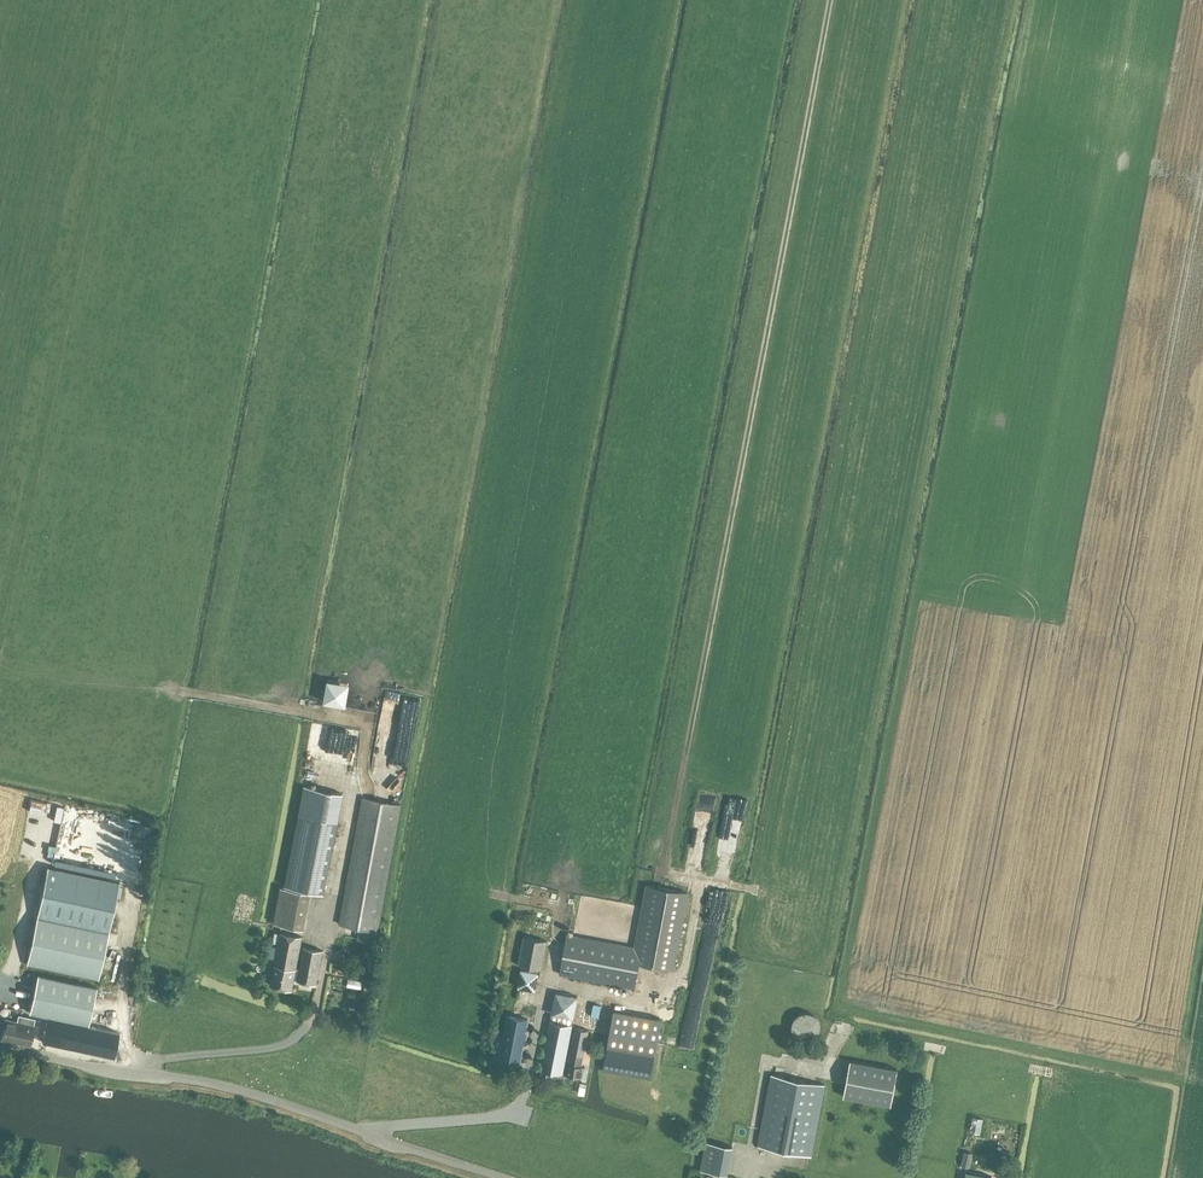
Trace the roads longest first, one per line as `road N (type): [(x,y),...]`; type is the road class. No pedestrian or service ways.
road 1 (track): [(664,875),(831,0)]
road 2 (tertiary): [(505,1177),(214,1084),(0,1047)]

